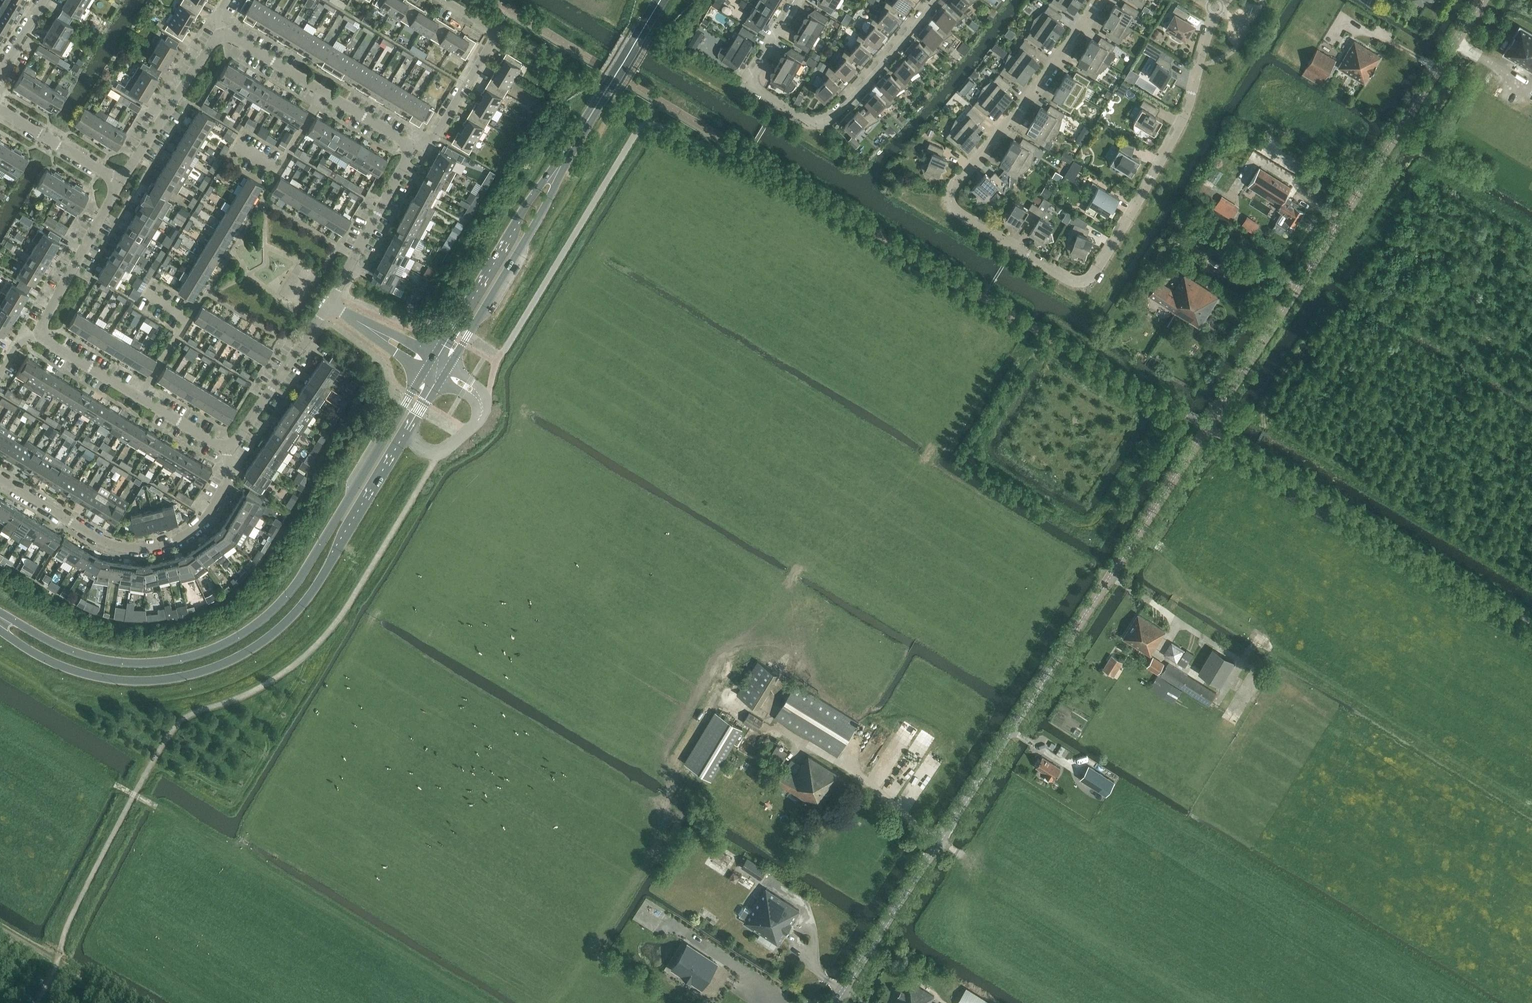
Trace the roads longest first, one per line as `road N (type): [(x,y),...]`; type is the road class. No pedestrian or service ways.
road 1 (unclassified): [(838,1002),(1486,0)]
road 2 (secondary): [(426,373),(300,584),(228,644),(167,663),(126,664),(89,657),(0,614)]
road 3 (secondary): [(0,628),(54,664),(124,683),(166,682),(234,661),(295,618),(405,438)]
road 4 (residential): [(1014,246),(1071,281),(1093,279),(1186,119),(1215,8)]
road 5 (residential): [(1014,246),(951,207),(952,191),(1097,0)]
road 6 (residential): [(0,479),(110,544),(149,548),(181,538),(209,514),(230,478),(226,446)]
road 7 (secondary): [(450,367),(582,135)]
road 8 (secondary): [(582,135),(525,210),(436,358)]
road 9 (residential): [(223,38),(416,149)]
road 10 (residential): [(779,104),(812,123),(838,113),(937,0)]
road 11 (residential): [(226,446),(42,335)]
road 12 (residential): [(416,149),(432,146),(492,45),(491,33),(438,0)]
road 13 (residential): [(121,182),(212,43),(223,38)]
road 14 (residential): [(416,149),(332,302)]
road 15 (residential): [(330,306),(226,446)]
road 16 (residential): [(42,335),(121,182)]
road 17 (secondary): [(582,135),(661,2)]
road 18 (residential): [(121,182),(0,109)]
road 19 (residential): [(779,104),(755,90),(751,76),(798,0)]

